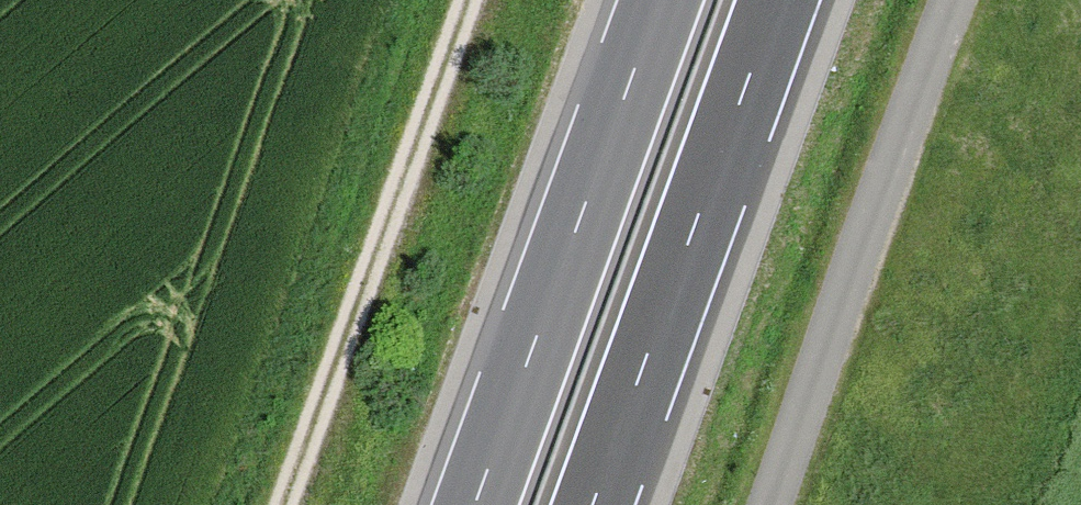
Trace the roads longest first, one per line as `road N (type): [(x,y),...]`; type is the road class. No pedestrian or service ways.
road 1 (trunk): [(650,0),(464,504)]
road 2 (trunk): [(607,504),(793,0)]
road 3 (track): [(476,0),(293,504)]
road 4 (unclassified): [(953,0),(775,504)]

